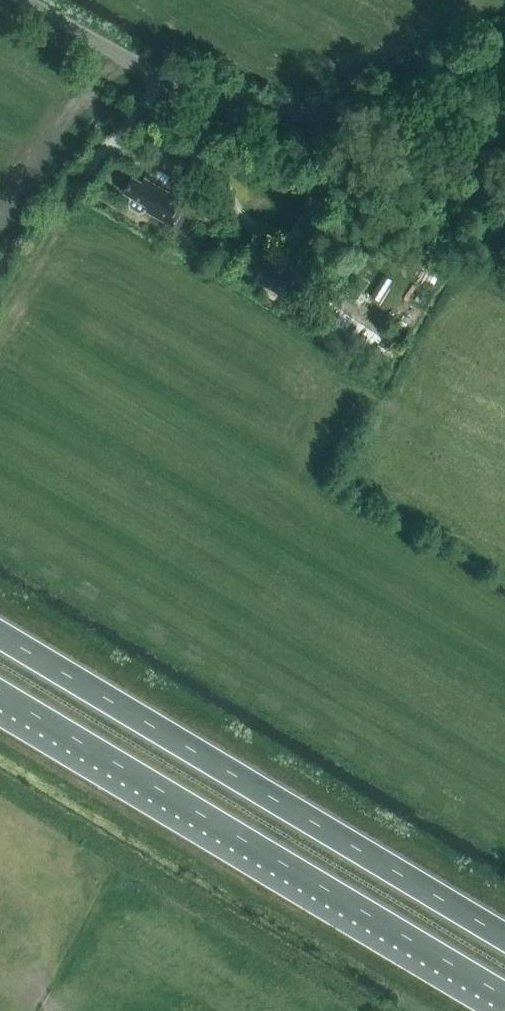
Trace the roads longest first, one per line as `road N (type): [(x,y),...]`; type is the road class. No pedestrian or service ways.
road 1 (trunk): [(0,694),(504,996)]
road 2 (trunk): [(504,938),(0,636)]
road 3 (tertiary): [(19,0),(214,101),(300,113),(430,90),(504,54)]

